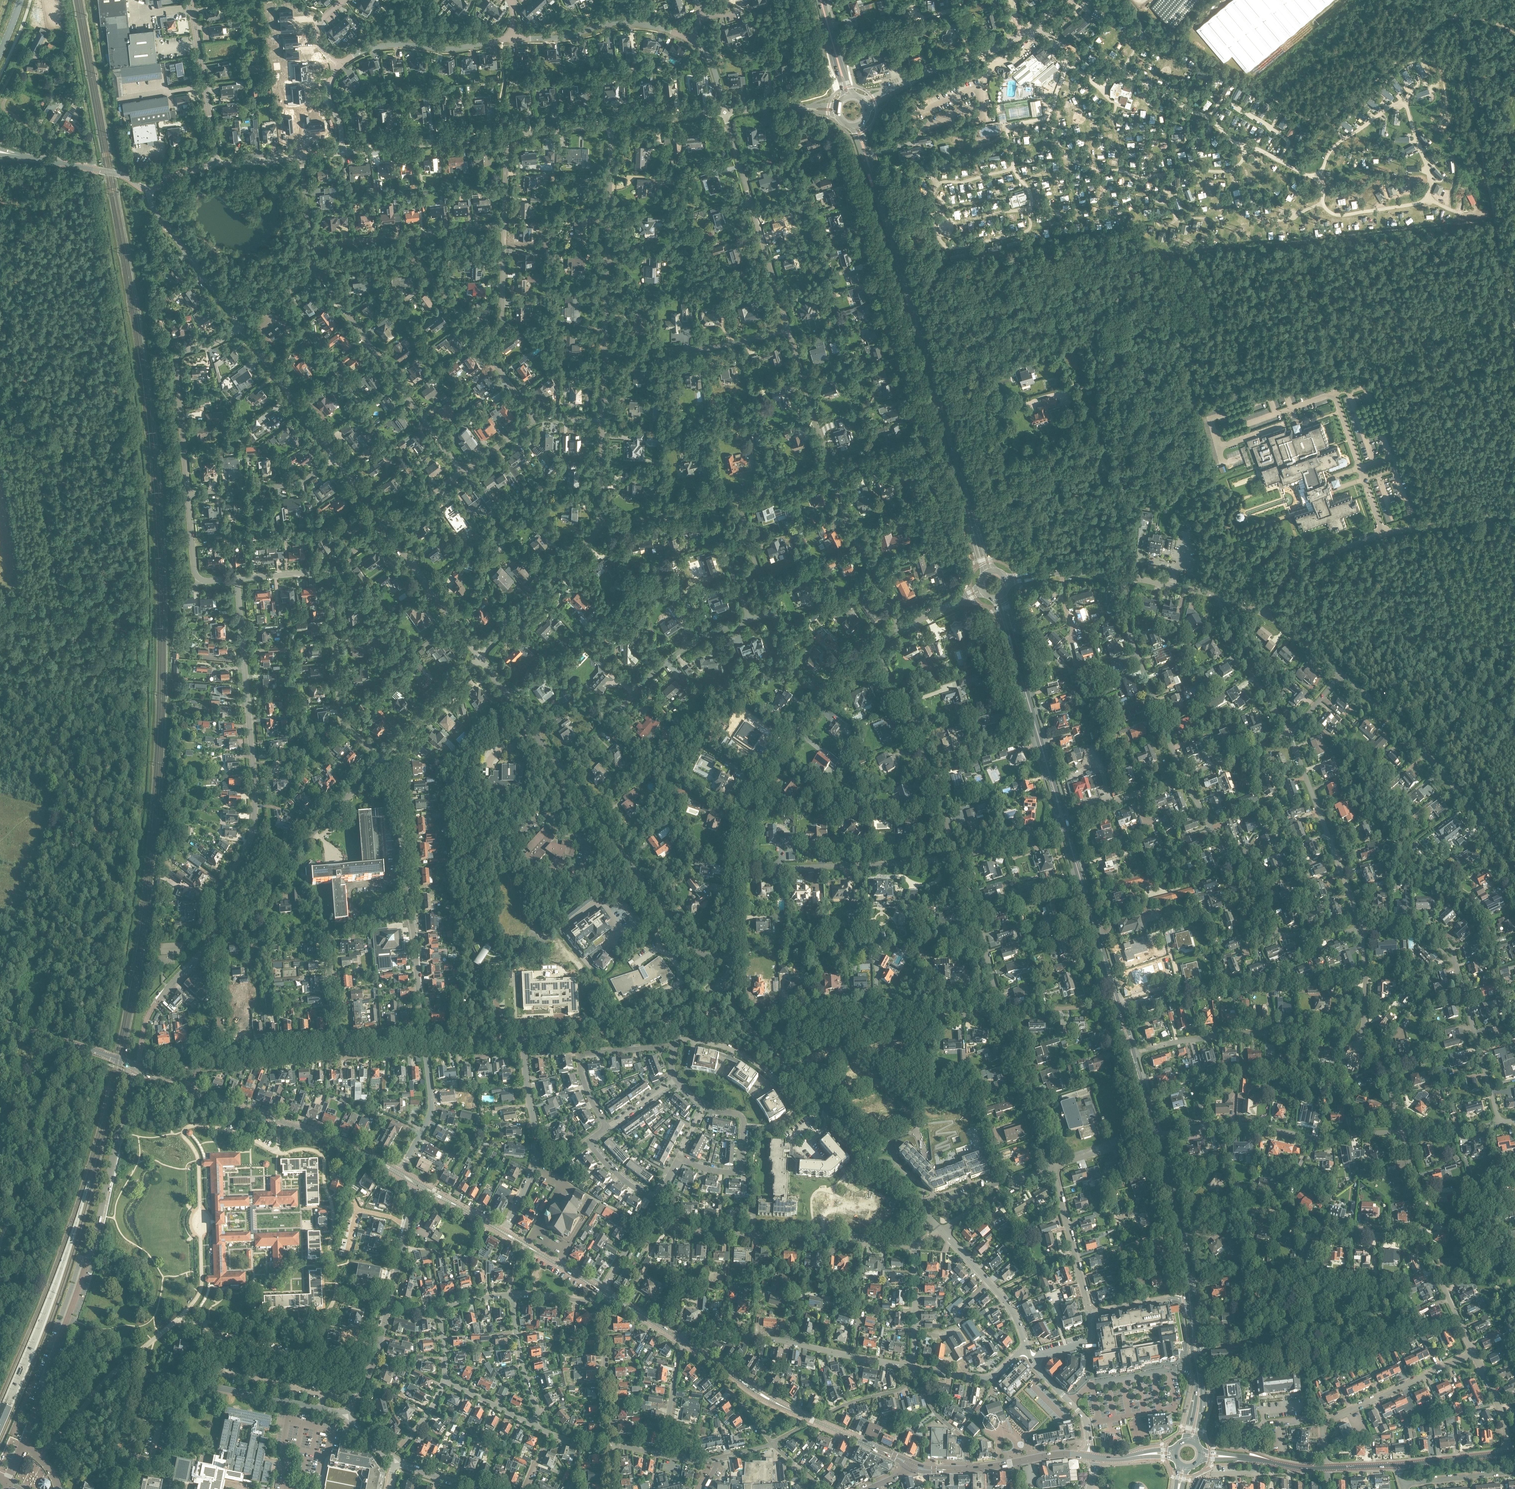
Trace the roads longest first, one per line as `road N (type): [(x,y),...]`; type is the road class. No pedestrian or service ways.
road 1 (primary): [(1060,824),(1170,1187),(1188,1305)]
road 2 (primary): [(853,127),(984,573)]
road 3 (primary): [(993,569),(861,125)]
road 4 (primary): [(1185,1243),(1066,822)]
road 5 (residential): [(831,473),(926,445),(831,134)]
road 6 (tertiary): [(23,1445),(92,1250),(136,1067)]
road 7 (residential): [(216,937),(216,899),(246,847),(255,807),(238,581)]
road 8 (unclassified): [(1262,612),(1291,571),(1311,559),(1383,535),(1514,513)]
road 9 (unclassified): [(1341,673),(1456,788),(1514,882)]
road 10 (unclassified): [(733,958),(697,951),(682,938),(563,773)]
road 11 (residential): [(463,471),(315,271)]
road 12 (residential): [(1185,1243),(1217,1220),(1254,1210),(1340,1232),(1418,1236)]
road 13 (residential): [(563,773),(667,659),(748,622)]
road 14 (residential): [(216,937),(383,762)]
road 15 (residential): [(1165,1134),(1224,1124),(1332,1137),(1401,1132)]
road 16 (primary): [(1066,822),(1003,596)]
road 17 (primary): [(994,599),(1060,824)]
road 18 (residential): [(924,1212),(763,1042)]
road 19 (residential): [(610,1446),(602,1309),(511,1295)]
road 20 (residential): [(1138,1052),(1211,1037),(1365,1034)]
road 21 (residential): [(958,858),(911,716),(873,647)]
road 22 (residential): [(605,352),(612,125)]
road 23 (residential): [(787,328),(725,113)]
road 24 (residential): [(738,871),(958,858)]
road 25 (residential): [(1362,931),(1289,732)]
road 26 (residential): [(1182,777),(1129,631),(1130,577)]
road 27 (residential): [(189,494),(177,363),(184,351),(240,327)]
road 28 (residential): [(383,762),(342,721),(325,574)]
road 29 (primary): [(1195,1443),(1201,1382),(1185,1243)]
road 30 (residential): [(505,1233),(536,1154),(524,1039)]
road 31 (residential): [(744,1125),(770,1126),(794,1111),(753,1060),(678,1039)]
road 32 (unclassified): [(738,871),(768,768),(824,698)]
road 33 (residential): [(336,1048),(328,938),(410,913)]
road 34 (residential): [(605,352),(699,349),(787,328)]
road 35 (unclassified): [(906,84),(1015,38),(1067,0)]
road 36 (residential): [(514,39),(447,50),(385,45),(339,65)]
road 37 (residential): [(689,37),(623,22),(557,39),(514,39)]
road 38 (residential): [(479,657),(600,527)]
road 39 (residential): [(608,1128),(579,1055),(677,1044)]
road 40 (track): [(96,169),(73,43),(51,39),(37,58)]
road 41 (residential): [(902,628),(831,473)]
road 42 (unclassified): [(240,327),(156,211),(150,189)]
road 43 (residential): [(1324,1423),(1474,1353)]
road 44 (residential): [(841,1019),(1005,1011)]
road 45 (residential): [(916,1245),(753,1236)]
road 46 (unclassified): [(215,161),(190,0)]
road 47 (residential): [(1055,1165),(1005,1011)]
road 48 (unclassified): [(335,458),(240,327)]
road 49 (residential): [(1498,1122),(1456,966)]
road 50 (residential): [(345,151),(505,137)]
road 51 (residential): [(1005,1011),(958,858)]
road 52 (unclassified): [(479,657),(385,528)]
road 53 (residential): [(126,1488),(147,1382),(161,1377),(196,1384)]
road 54 (secondary): [(339,1141),(189,1090)]
road 55 (residential): [(410,913),(396,780),(383,762)]
road 56 (residential): [(1055,1165),(1094,1315)]
road 57 (residential): [(189,494),(293,485),(335,458)]
road 58 (residential): [(346,1416),(196,1384)]
road 59 (residential): [(1289,732),(1227,633),(1224,597)]
road 60 (residential): [(831,473),(787,328)]
road 61 (residential): [(524,1039),(637,1032),(670,1018)]
road 62 (unclassified): [(1026,1348),(1007,1302),(942,1232)]
road 63 (secondary): [(136,1067),(0,1021)]
road 64 (unclassified): [(563,773),(479,657)]
road 65 (residential): [(383,762),(479,657)]
road 66 (primary): [(1188,1305),(1197,1382),(1186,1441)]
road 67 (residential): [(841,1019),(855,1053),(918,1130)]
road 68 (residential): [(400,1170),(431,1111),(424,1044)]
road 69 (residential): [(534,1425),(511,1295)]
road 70 (residential): [(424,1044),(410,913)]
road 71 (residential): [(787,1341),(915,1367)]
road 72 (residential): [(1474,1353),(1418,1236)]
road 73 (residential): [(478,342),(501,323),(504,227)]
road 74 (residential): [(238,581),(206,582),(195,572),(189,494)]
road 75 (residential): [(748,622),(710,503)]
road 76 (secondary): [(970,1469),(1059,1454),(1093,1457)]
road 77 (residential): [(774,613),(737,496)]
road 78 (unclassified): [(1008,580),(1077,572),(1130,577)]
road 79 (residential): [(915,1367),(988,1378),(1026,1348)]
road 80 (residential): [(915,1367),(916,1245)]
road 81 (residential): [(224,1061),(213,941)]

